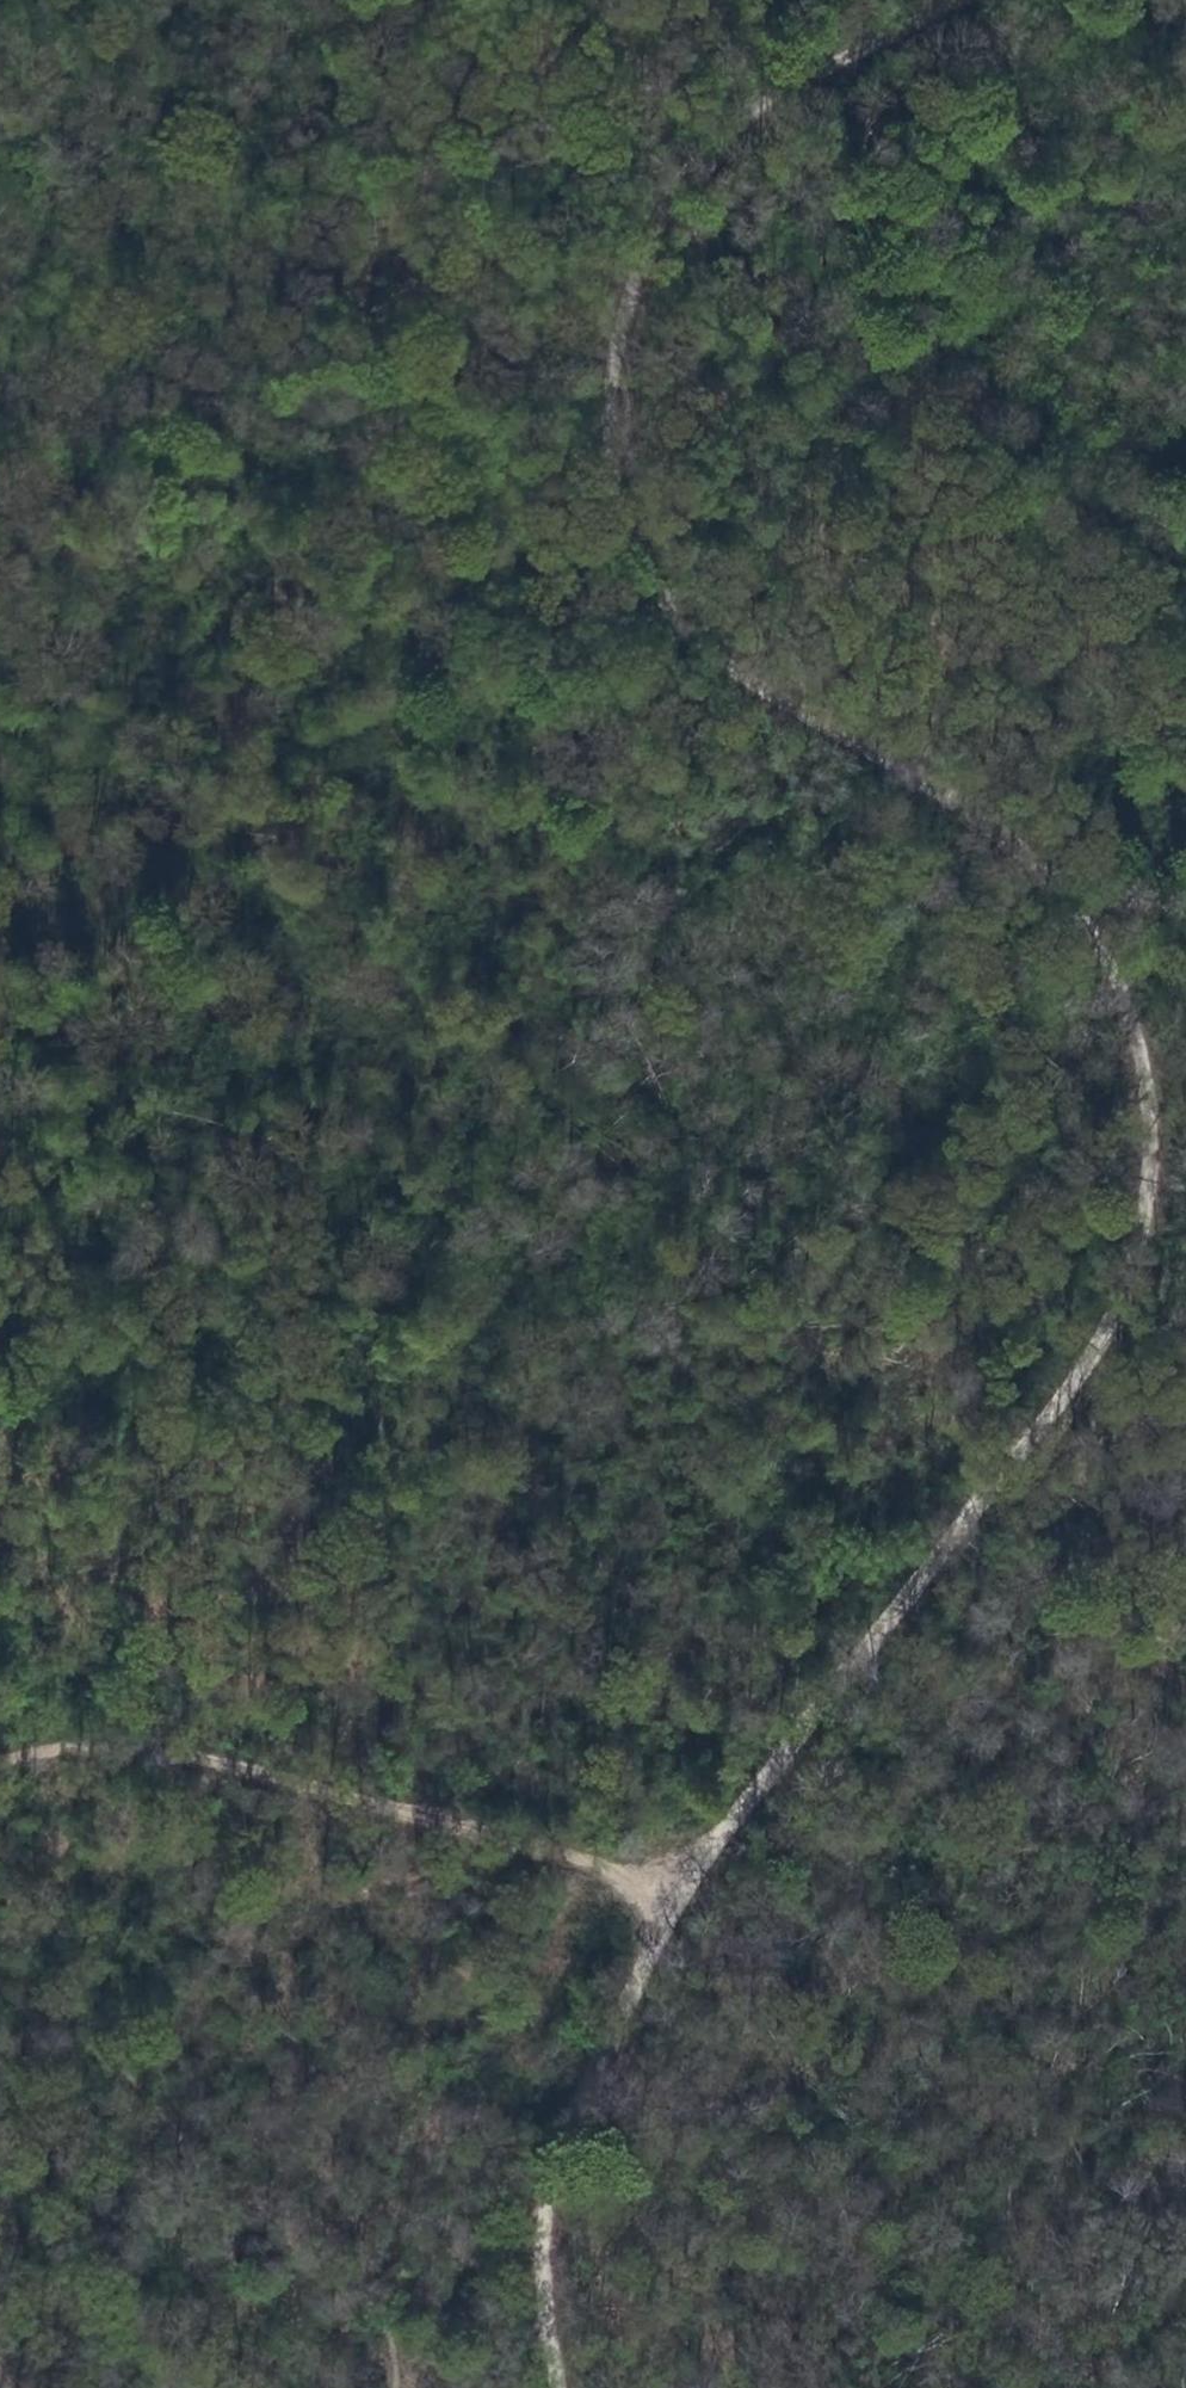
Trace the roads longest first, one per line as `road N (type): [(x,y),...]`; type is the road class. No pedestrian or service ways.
road 1 (unclassified): [(578,2387),(669,1873),(1025,1433),(1144,1267),(1127,1049),(995,850),(819,729),(699,610),(607,480),(639,273),(747,117),(961,0)]
road 2 (track): [(314,1799),(669,1873)]

